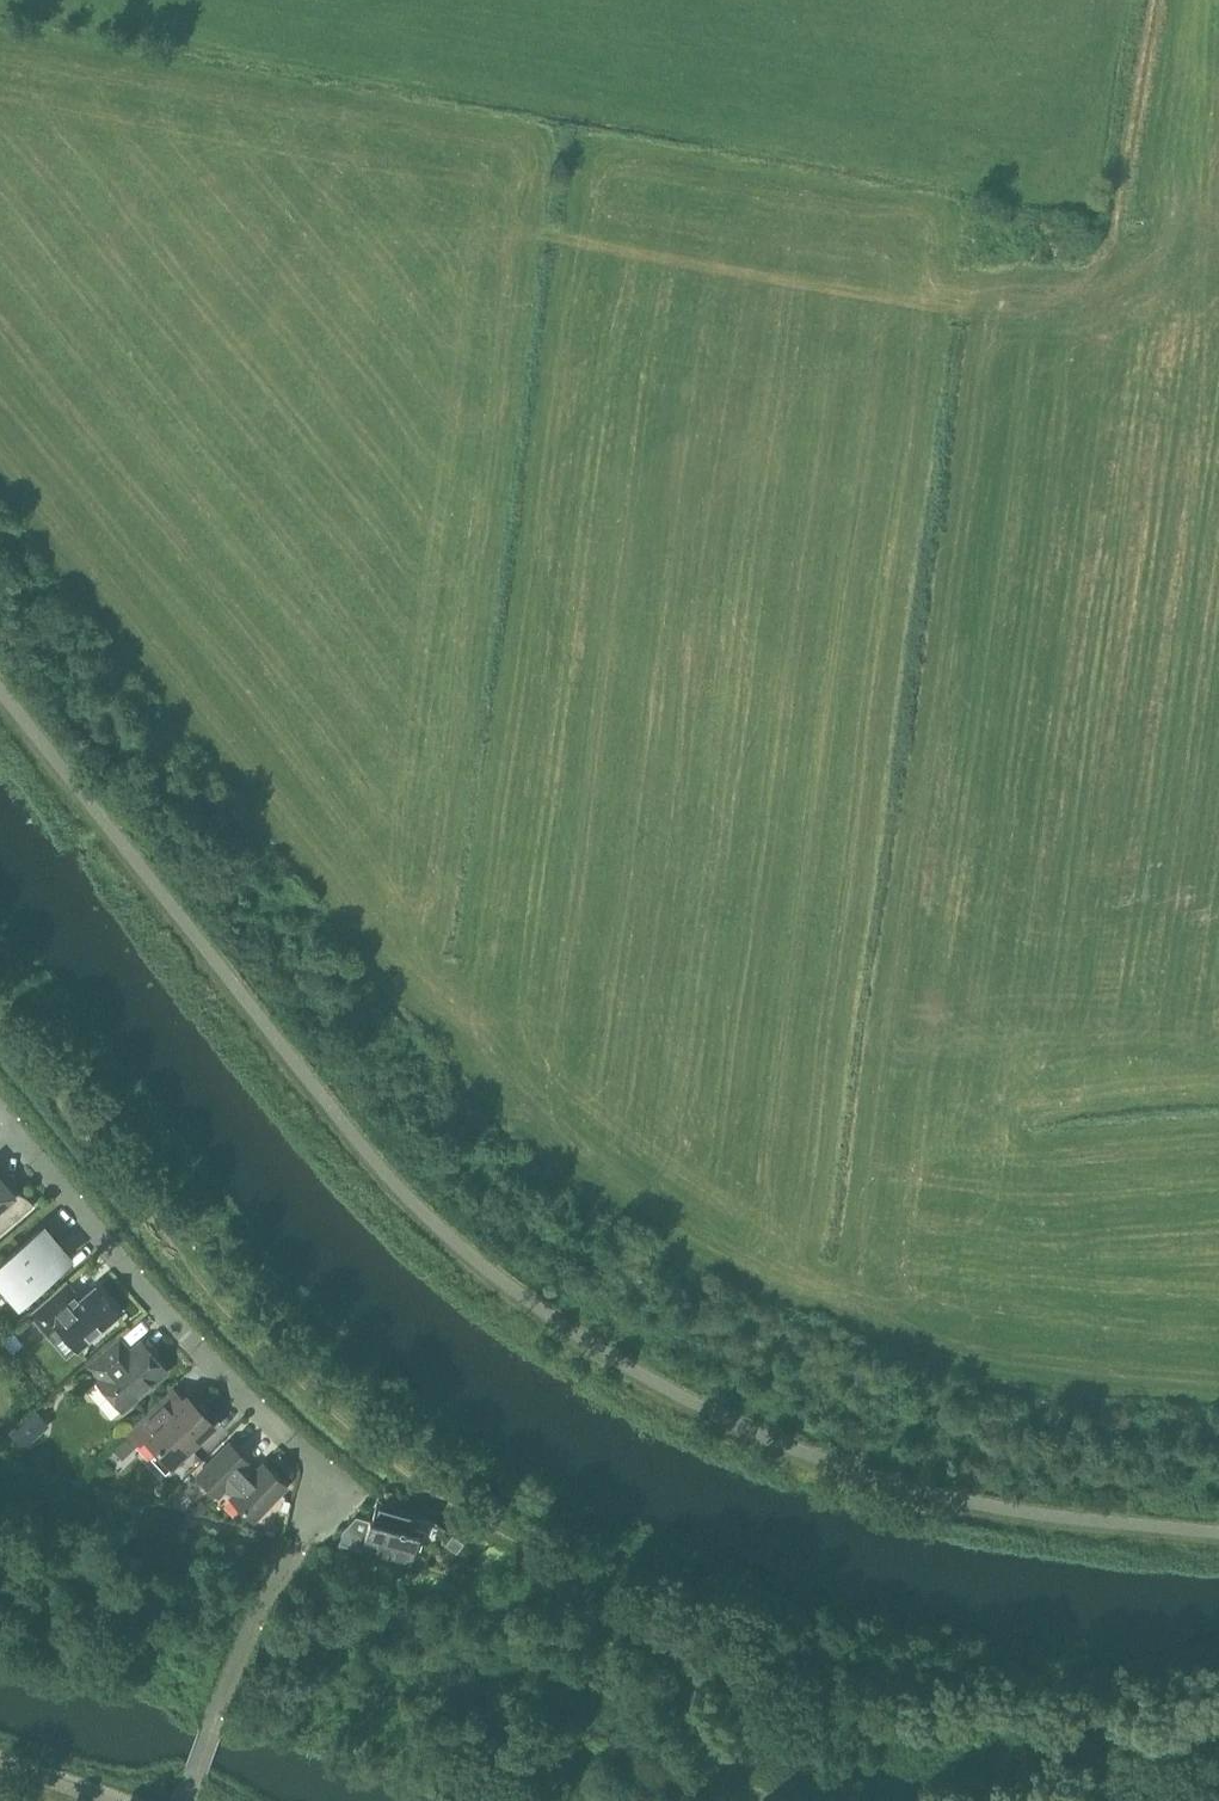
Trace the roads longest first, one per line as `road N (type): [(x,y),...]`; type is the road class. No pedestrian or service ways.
road 1 (residential): [(306,1537),(332,1490),(4,1125)]

